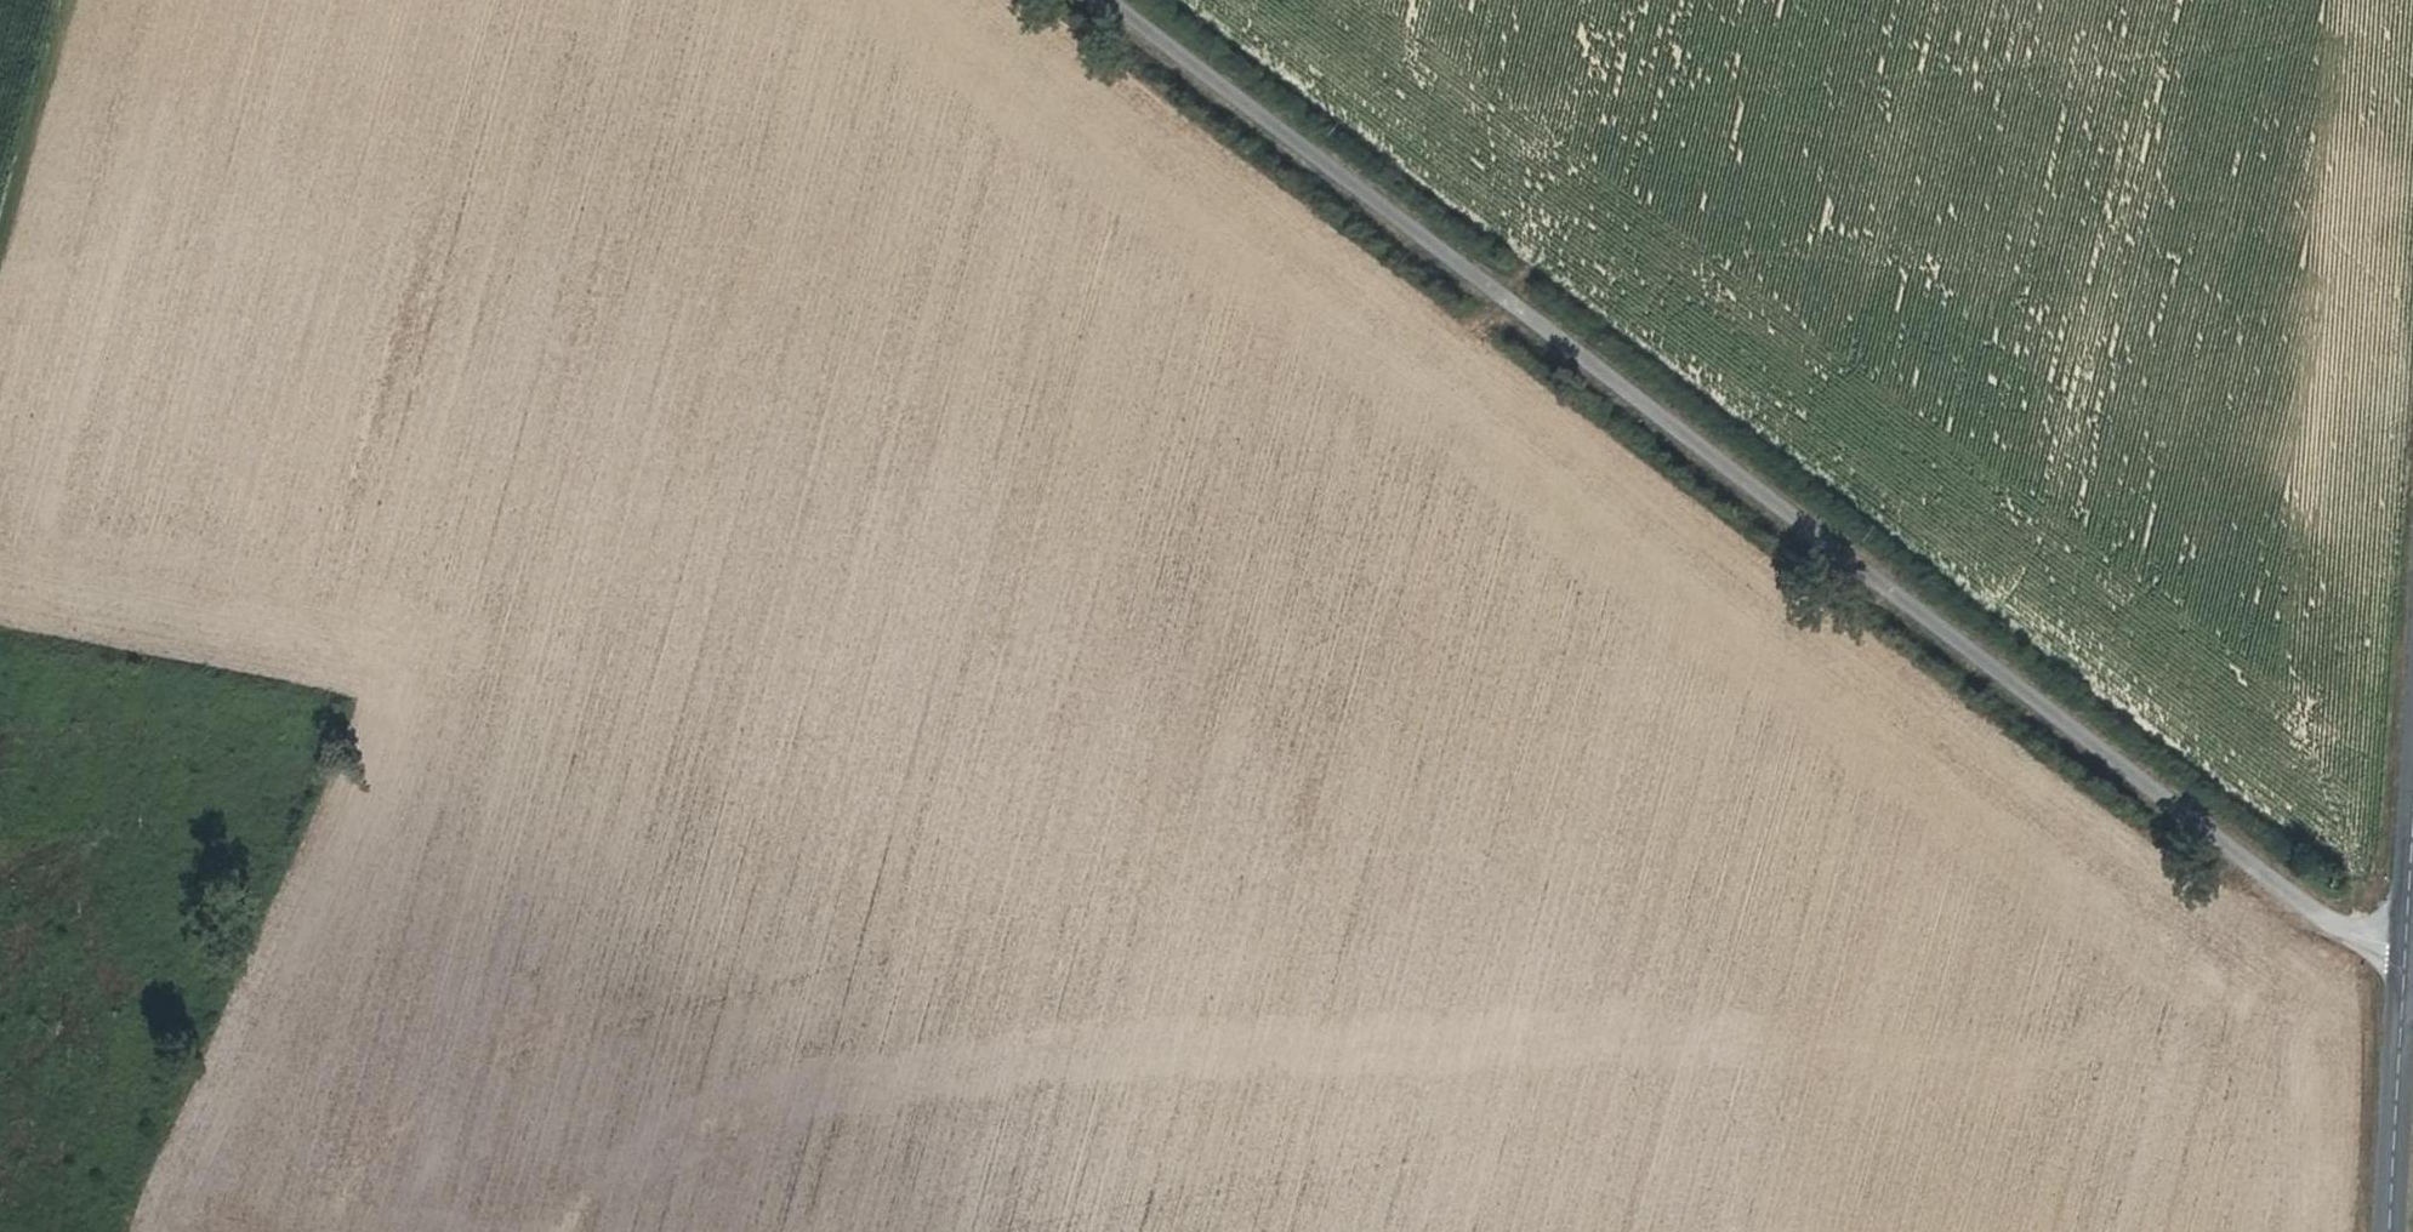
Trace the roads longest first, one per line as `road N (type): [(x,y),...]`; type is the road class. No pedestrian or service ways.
road 1 (unclassified): [(1103,0),(2394,962)]
road 2 (secondary): [(2386,1231),(2394,962)]
road 3 (secondary): [(2394,962),(2412,709)]

